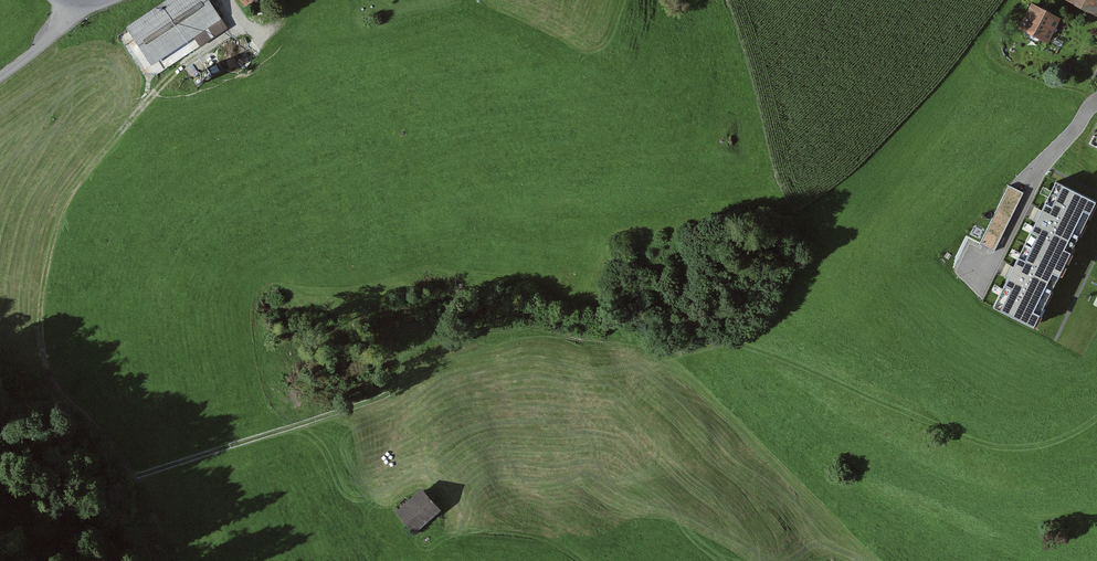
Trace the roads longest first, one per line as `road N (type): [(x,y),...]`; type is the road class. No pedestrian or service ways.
road 1 (track): [(184,68),(83,177),(61,214),(40,302),(49,379),(129,476),(378,400)]
road 2 (track): [(0,441),(35,459),(129,476),(151,560)]

